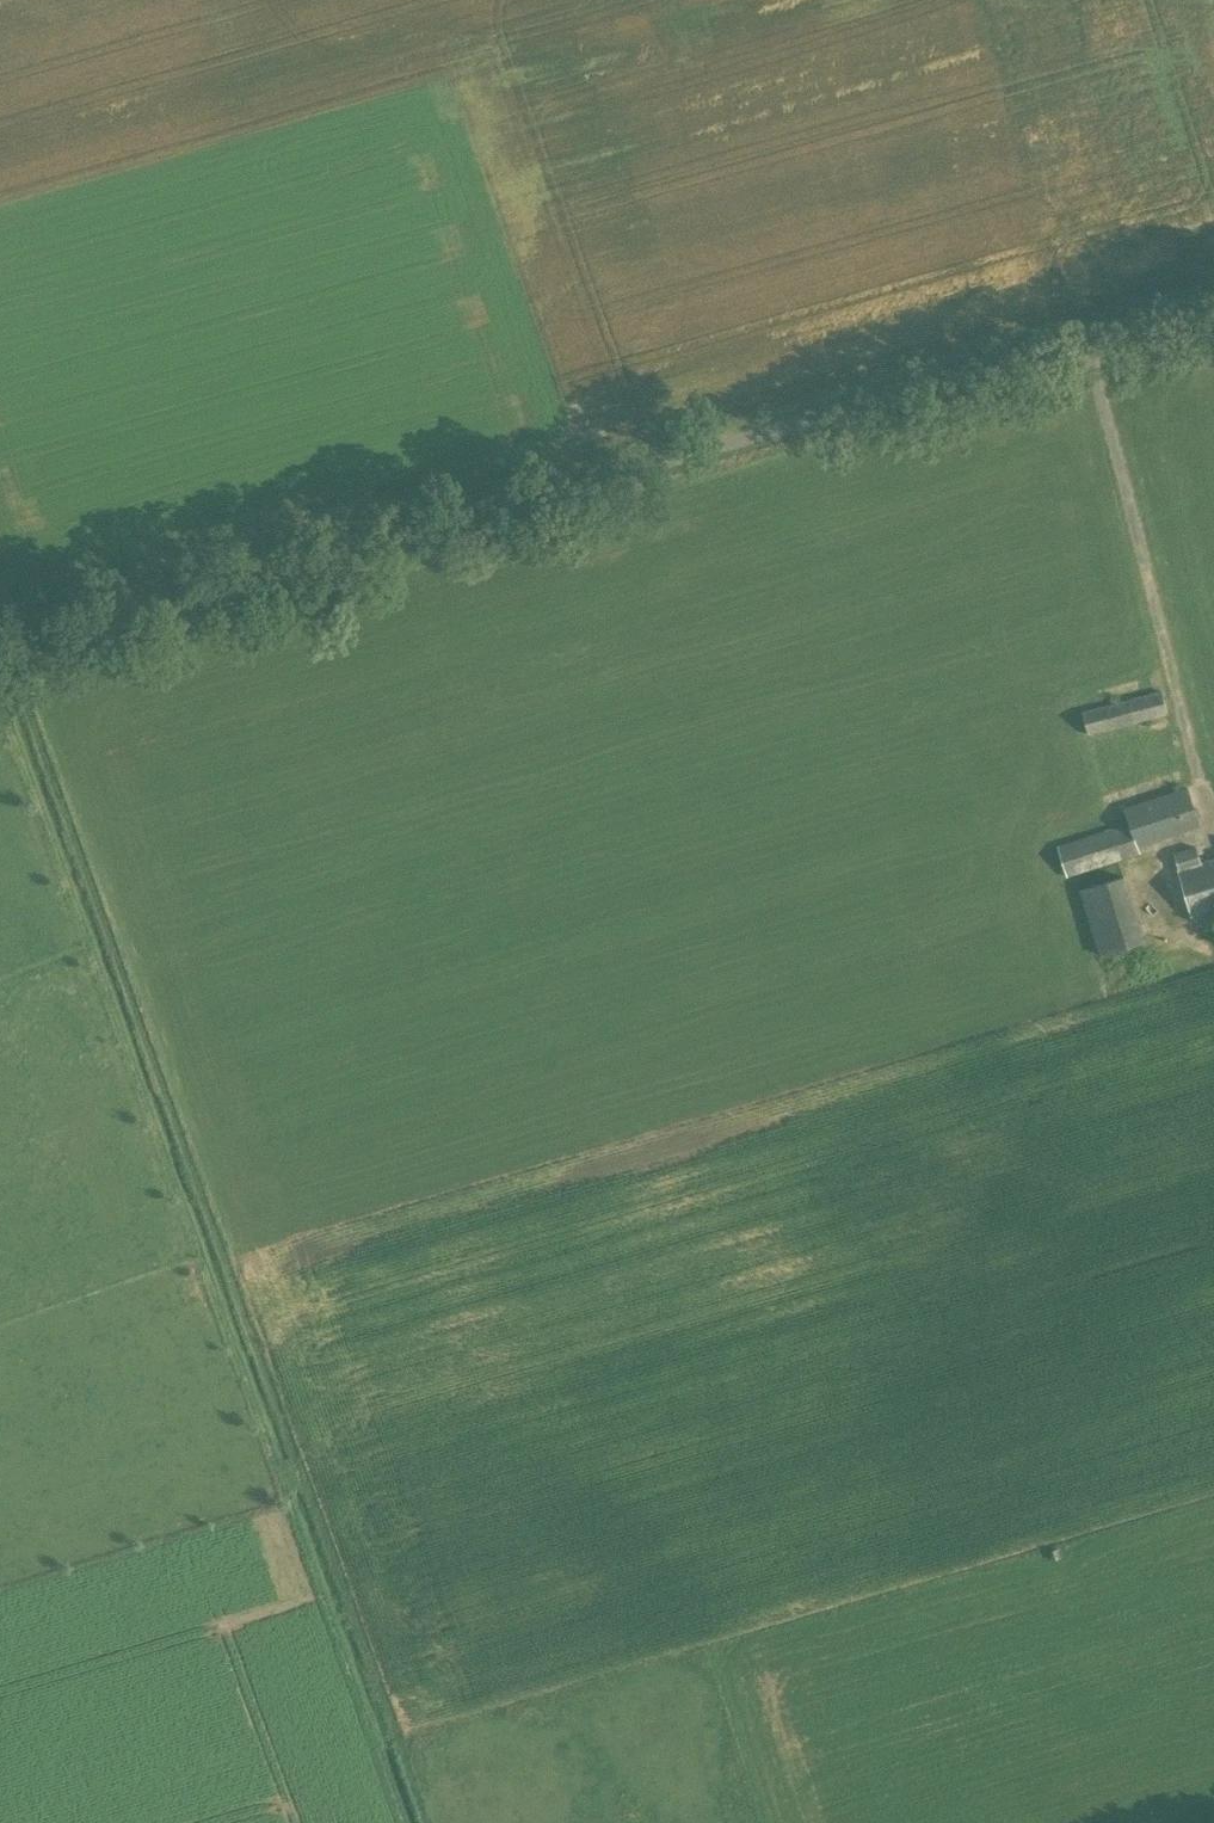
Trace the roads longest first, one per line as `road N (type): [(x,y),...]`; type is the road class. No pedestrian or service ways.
road 1 (unclassified): [(0,669),(1213,298)]
road 2 (track): [(1203,801),(1081,341)]

